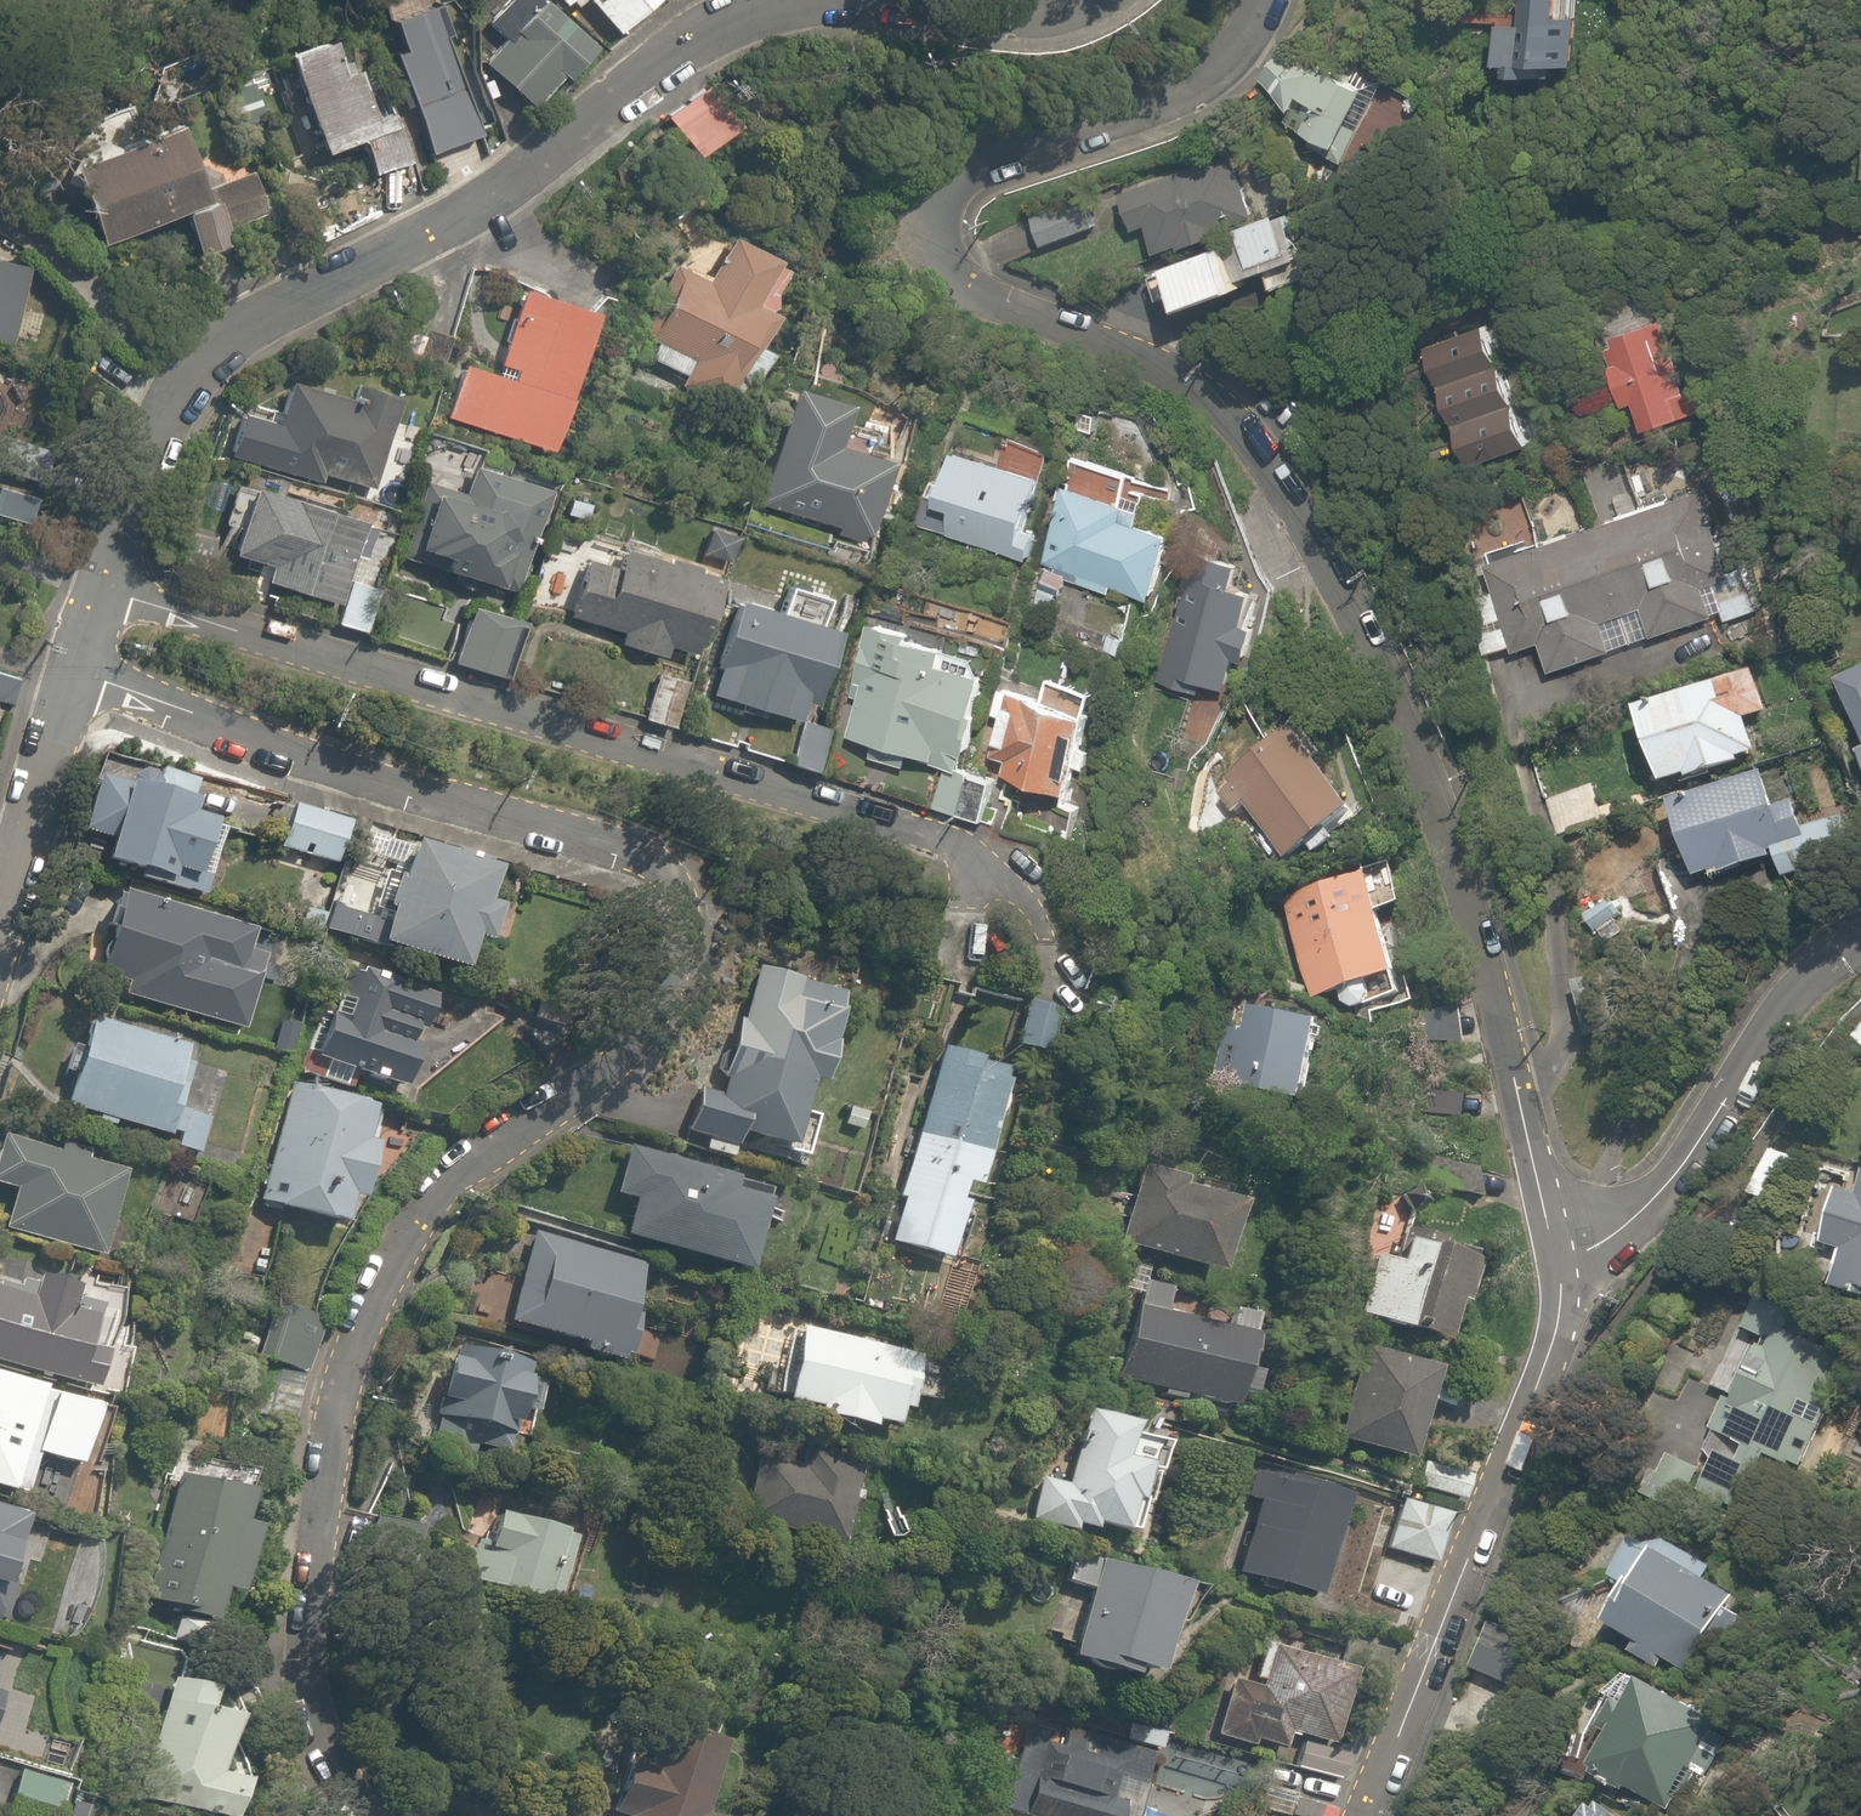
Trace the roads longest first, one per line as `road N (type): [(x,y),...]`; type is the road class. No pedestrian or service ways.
road 1 (residential): [(76,677),(637,848),(671,871),(689,909),(687,941),(657,1010),(605,1074),(539,1127),(451,1176),(421,1210),(348,1374),(312,1678),(326,1735),(362,1815)]
road 2 (residential): [(1267,0),(1235,59),(1211,80),(970,173),(947,193),(942,238),(966,283),(1170,365),(1234,411),(1250,434),(1408,706),(1564,1249)]
road 3 (residential): [(1037,907),(951,838),(108,585)]
road 4 (residential): [(108,585),(169,413),(193,375),(242,331),(476,206),(717,31),(816,0)]
road 5 (residential): [(1564,1249),(1560,1314),(1542,1391),(1359,1815)]
road 6 (unclassified): [(1860,945),(1808,978),(1772,1017),(1694,1152),(1621,1223),(1564,1249)]
road 7 (residential): [(0,932),(76,677)]

